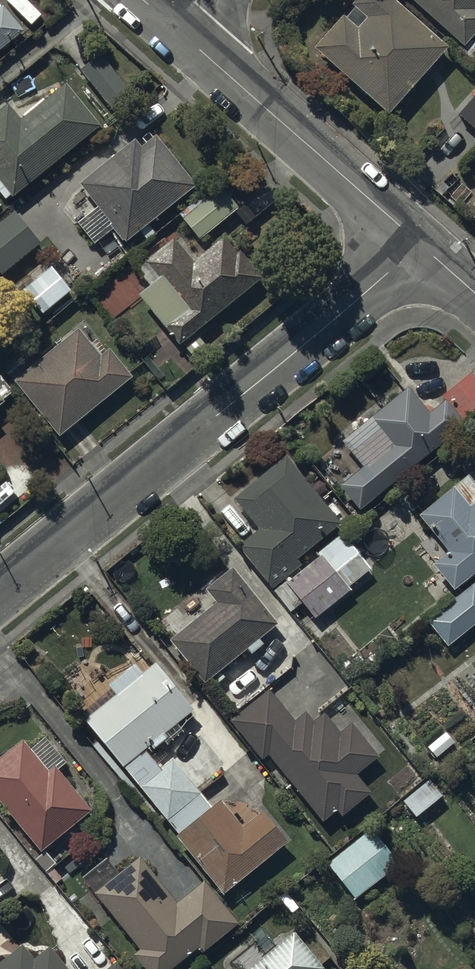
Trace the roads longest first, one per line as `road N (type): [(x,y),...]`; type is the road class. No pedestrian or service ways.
road 1 (residential): [(425,249),(0,594)]
road 2 (residential): [(176,19),(425,249)]

